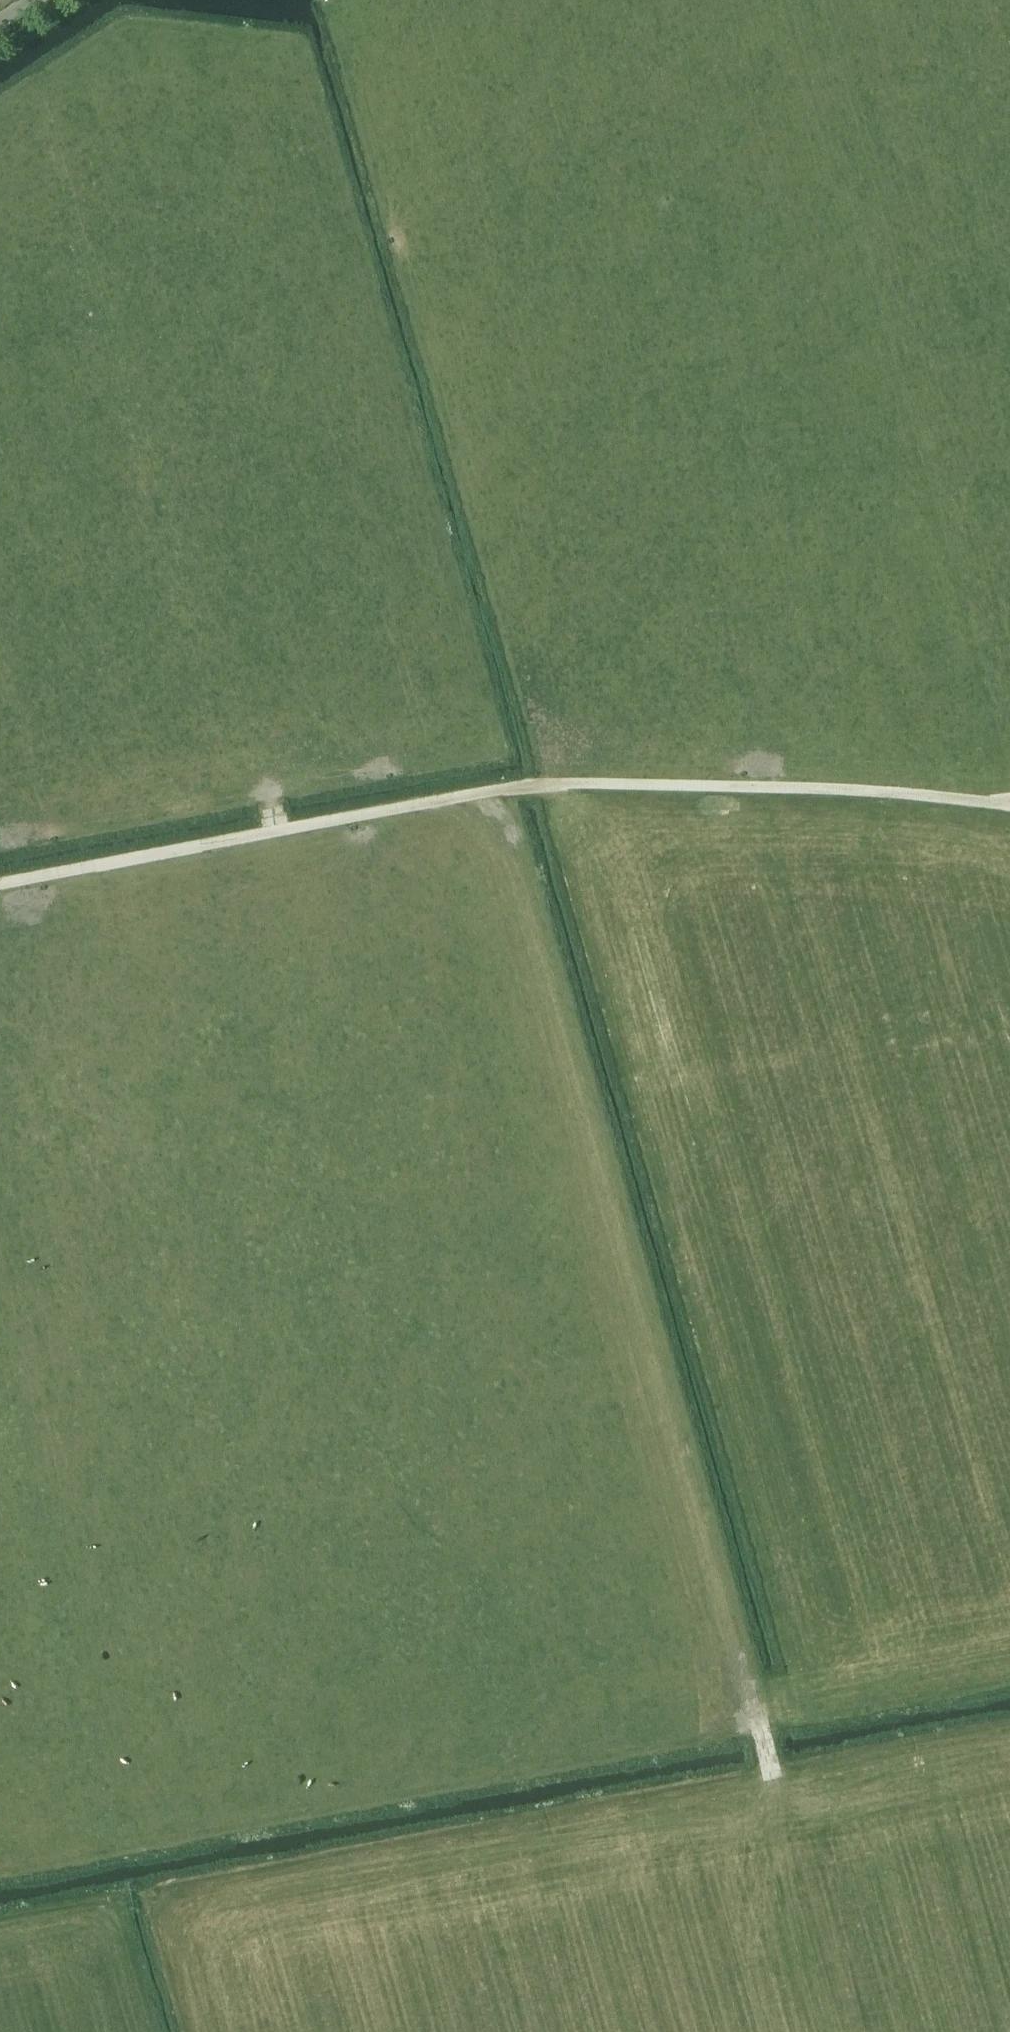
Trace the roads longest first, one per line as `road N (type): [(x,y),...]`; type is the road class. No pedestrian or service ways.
road 1 (track): [(1009,800),(769,786),(536,784),(0,885)]

